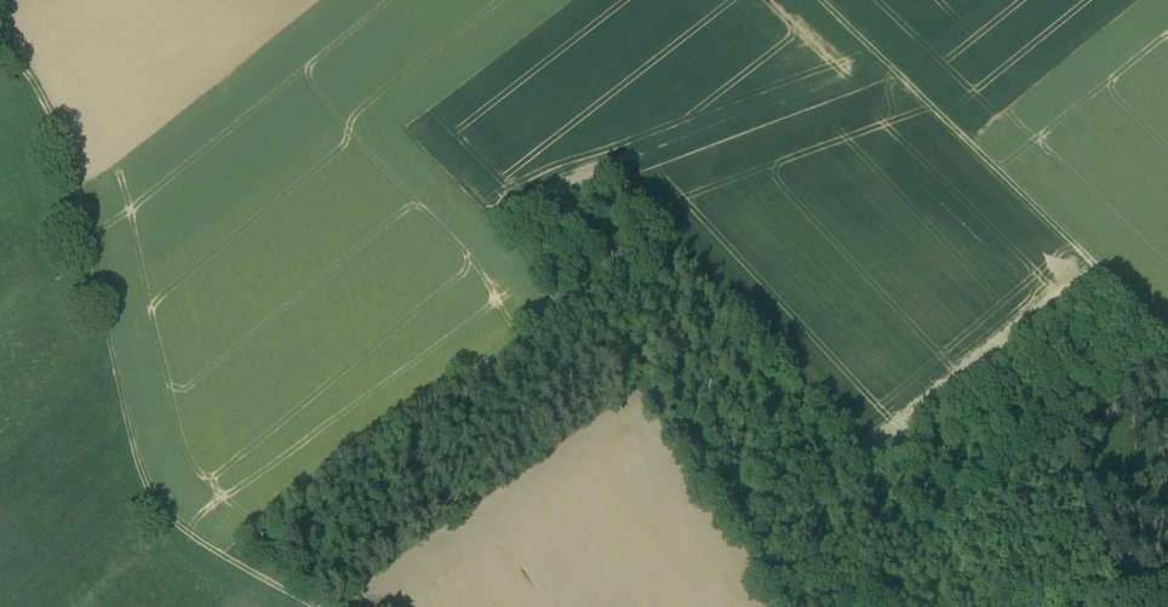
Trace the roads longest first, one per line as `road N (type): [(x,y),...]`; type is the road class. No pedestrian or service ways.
road 1 (track): [(327,606),(169,513),(38,87),(0,51)]
road 2 (track): [(825,0),(1167,334)]

